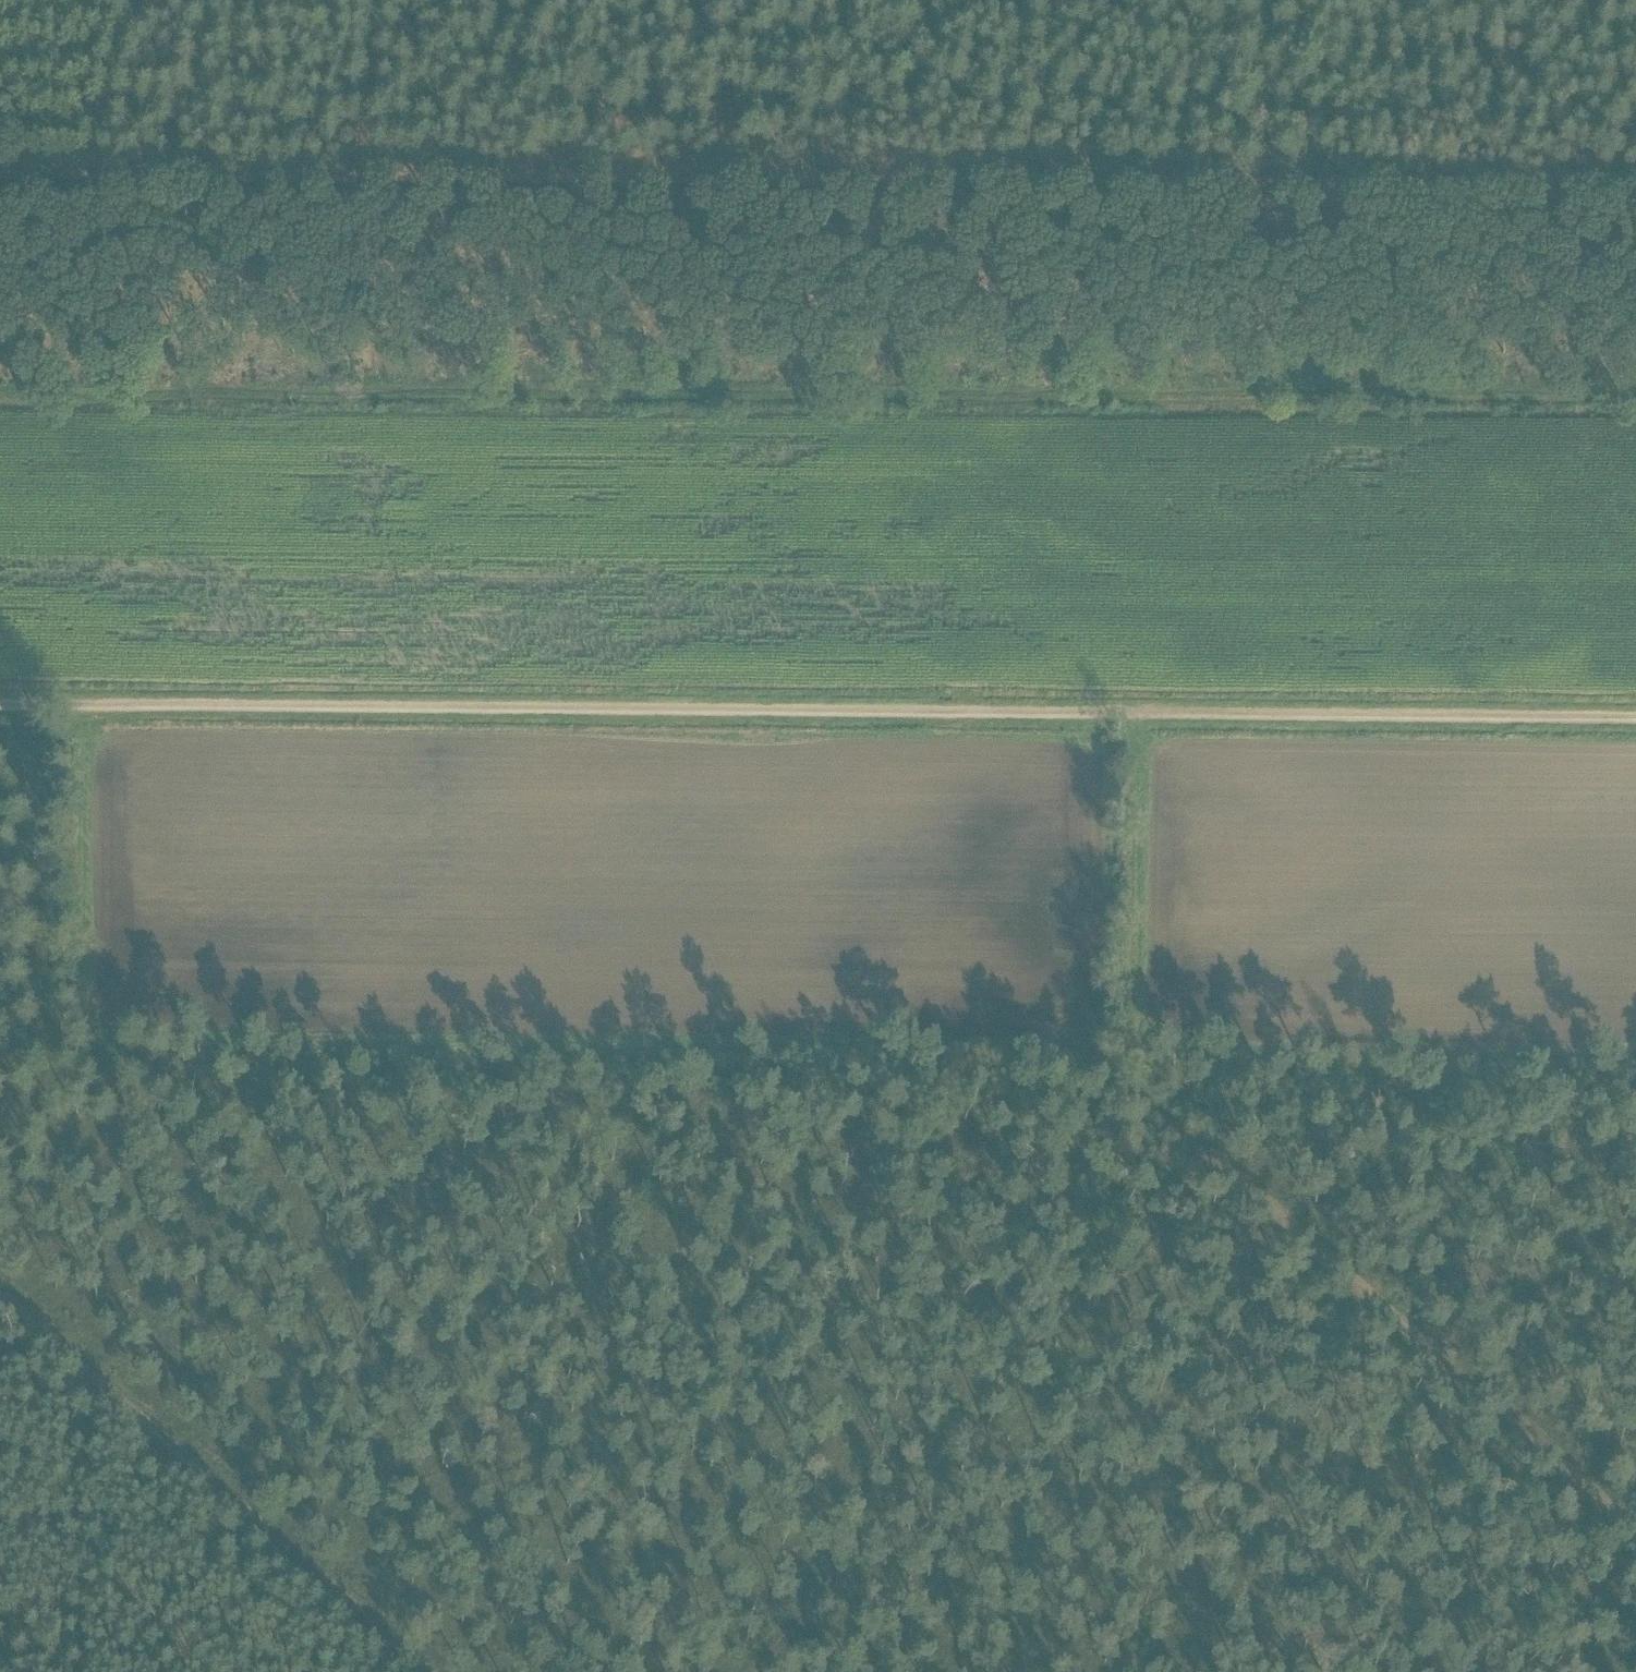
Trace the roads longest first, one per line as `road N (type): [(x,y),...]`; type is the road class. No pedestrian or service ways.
road 1 (track): [(1635,721),(0,705)]
road 2 (track): [(0,202),(1635,208)]
road 3 (track): [(755,1671),(1259,1069)]
road 4 (track): [(0,1301),(411,1671)]
road 5 (track): [(162,1057),(0,1247)]
road 6 (track): [(353,203),(367,0)]

